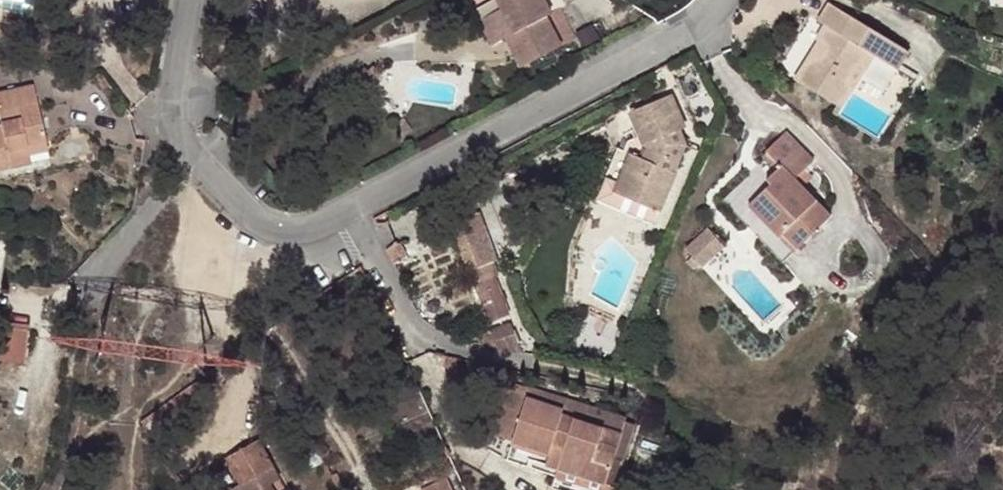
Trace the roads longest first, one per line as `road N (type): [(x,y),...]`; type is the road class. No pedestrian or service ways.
road 1 (residential): [(188,0),(178,54),(183,133),(228,207),(298,226),(680,40),(734,0)]

